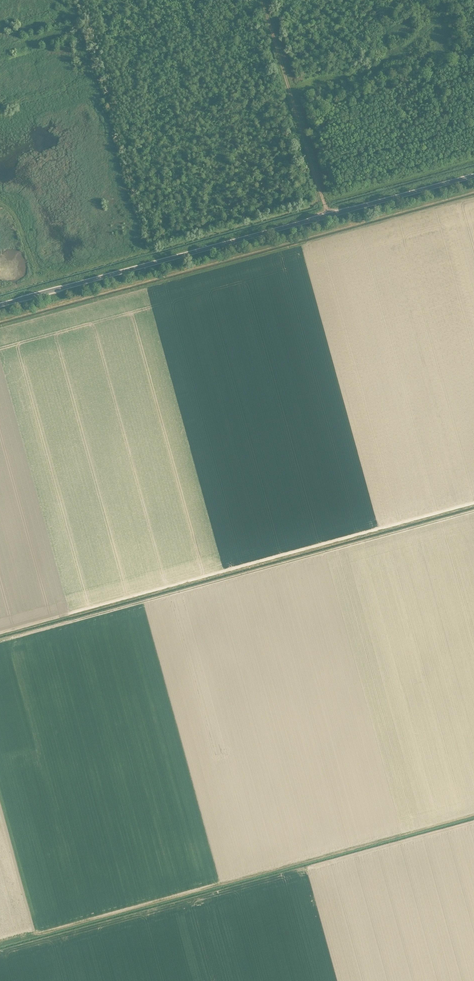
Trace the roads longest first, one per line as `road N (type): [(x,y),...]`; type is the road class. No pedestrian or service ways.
road 1 (tertiary): [(0,304),(473,174)]
road 2 (track): [(327,214),(289,89)]

